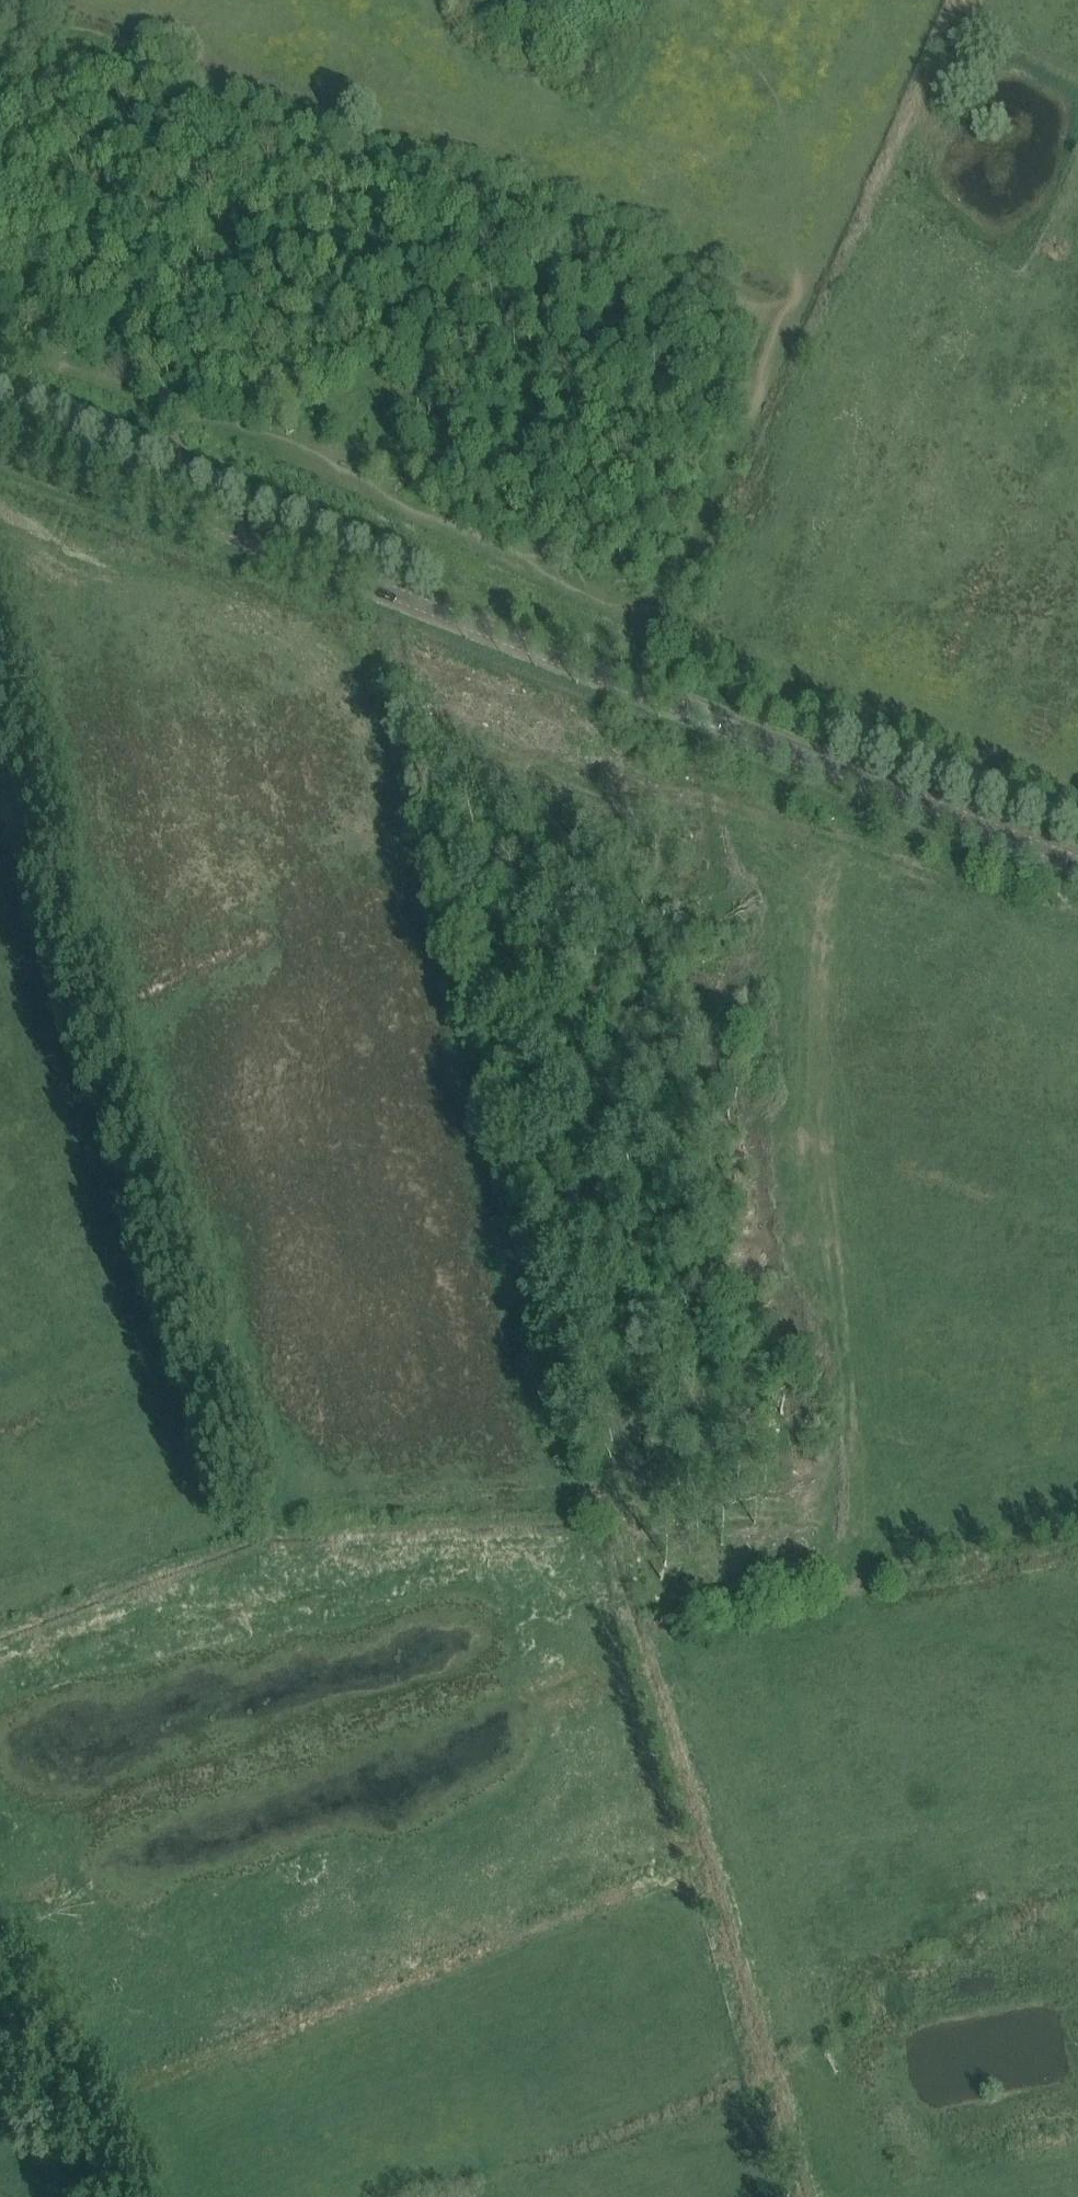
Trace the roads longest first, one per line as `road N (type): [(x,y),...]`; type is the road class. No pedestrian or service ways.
road 1 (tertiary): [(1077,862),(0,436)]
road 2 (track): [(109,2196),(0,1993)]

